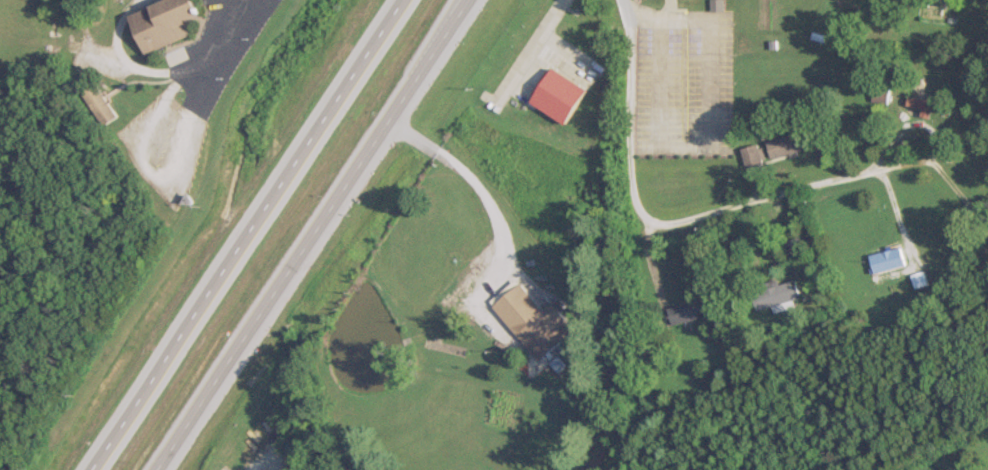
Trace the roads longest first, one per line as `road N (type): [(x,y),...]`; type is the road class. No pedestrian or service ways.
road 1 (trunk): [(404,0),(90,469)]
road 2 (trunk): [(156,469),(469,0)]
road 3 (residential): [(625,0),(628,195),(636,215),(671,224),(872,175)]
road 4 (residential): [(872,175),(932,163),(942,140),(928,129),(906,133),(872,175)]

